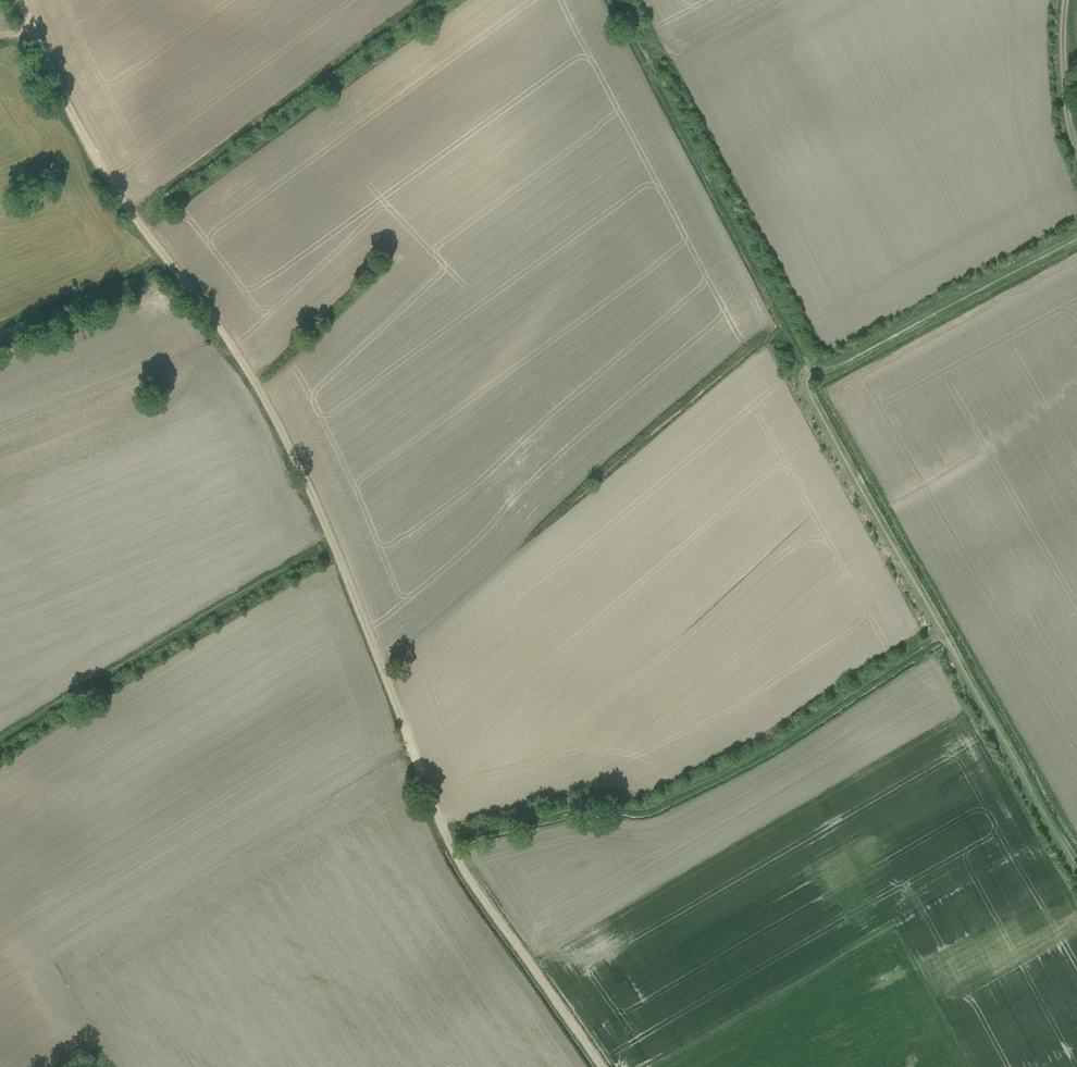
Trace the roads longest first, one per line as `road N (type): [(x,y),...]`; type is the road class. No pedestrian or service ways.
road 1 (track): [(601,1066),(443,835),(402,740),(378,653),(268,406),(85,137),(20,0)]

